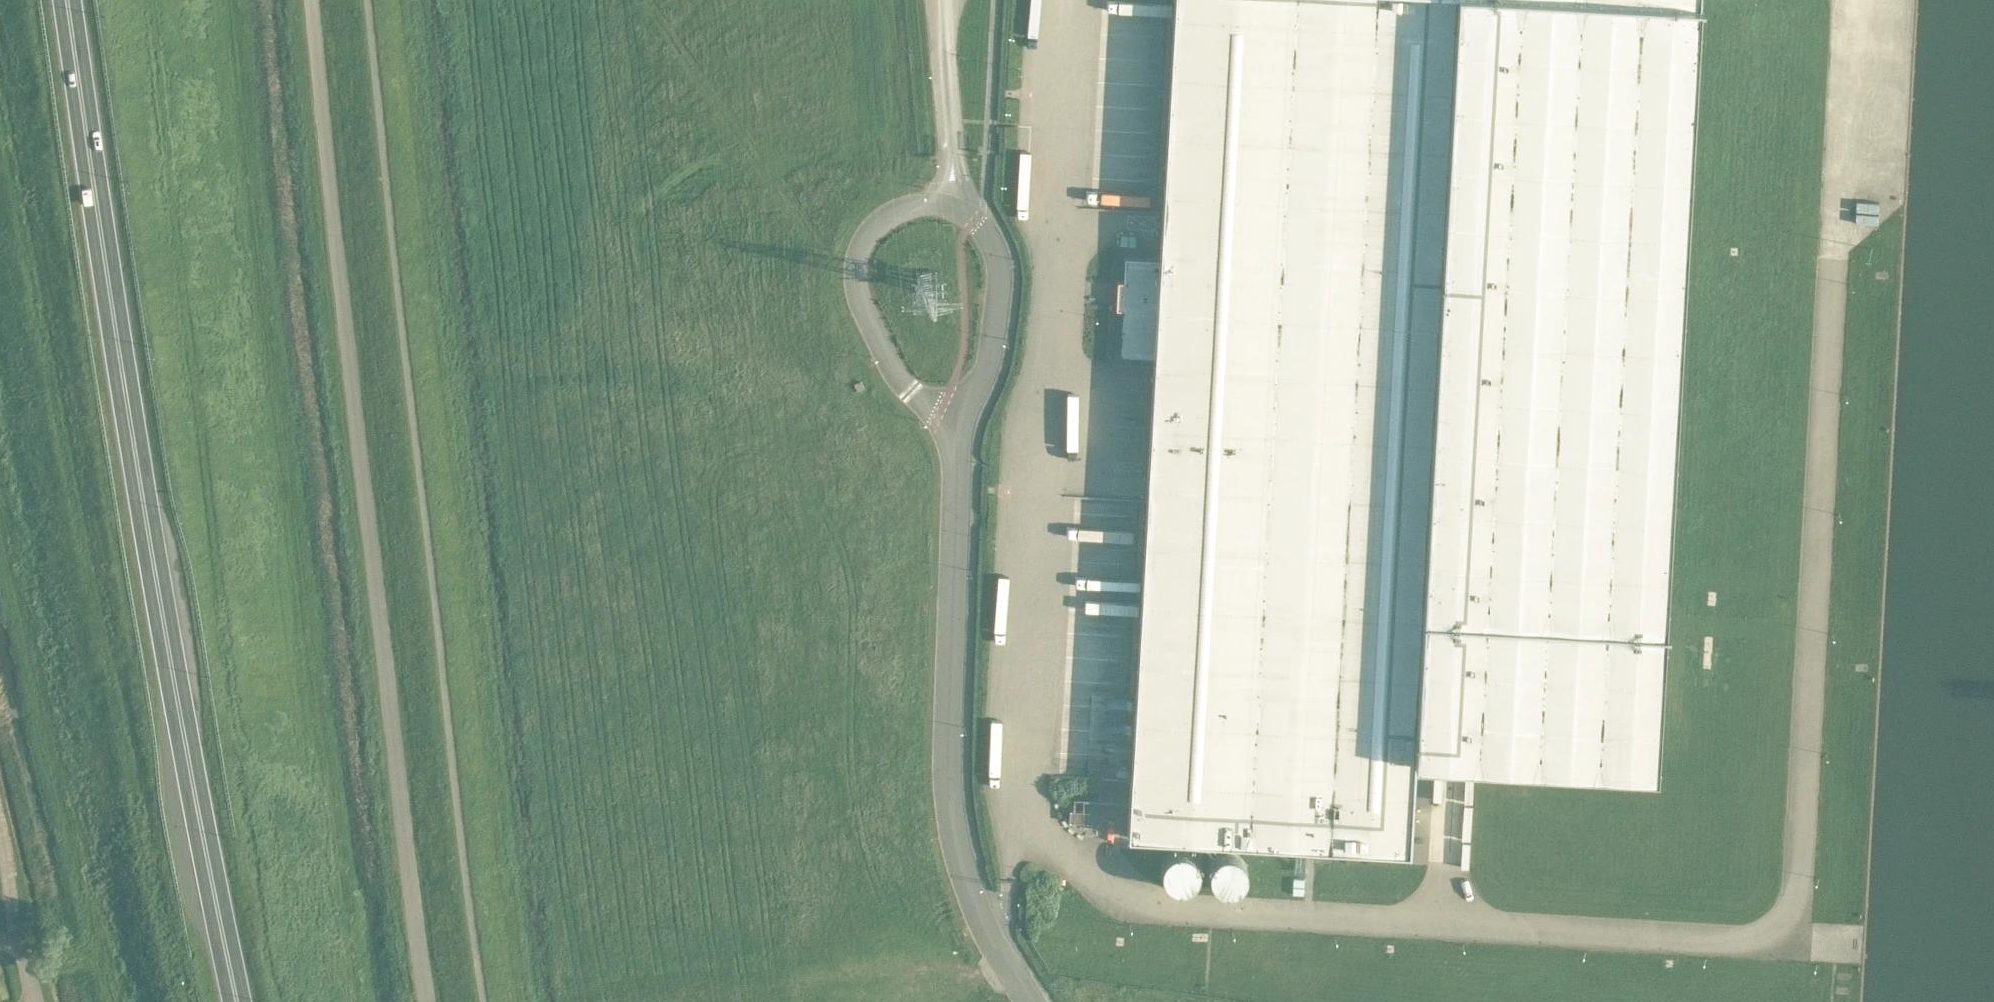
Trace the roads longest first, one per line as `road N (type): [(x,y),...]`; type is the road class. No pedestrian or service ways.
road 1 (trunk): [(235,1001),(179,734),(66,0)]
road 2 (unclassified): [(428,1001),(310,0)]
road 3 (unclassified): [(1030,1001),(970,900),(946,795),(958,422)]
road 4 (unclassified): [(958,422),(991,349),(997,253),(984,226),(962,207),(923,202),(898,208),(866,235),(856,279),(887,359),(945,415)]

